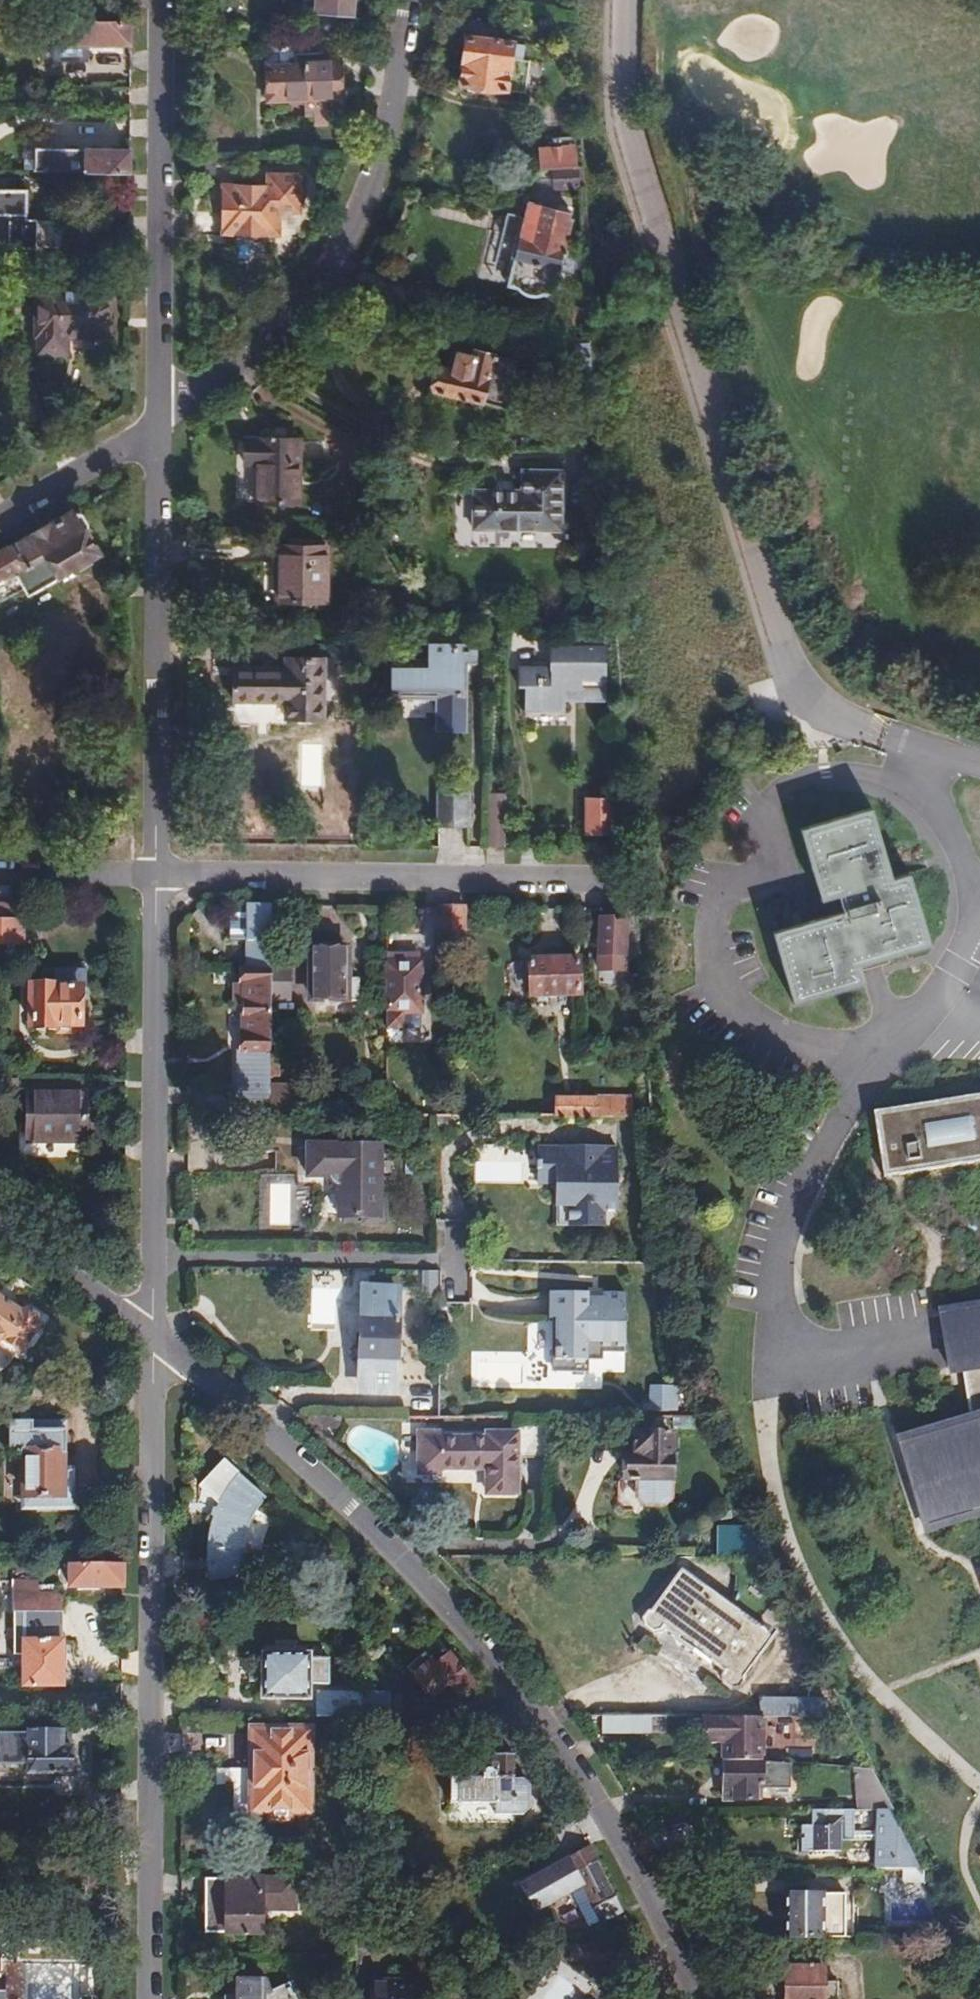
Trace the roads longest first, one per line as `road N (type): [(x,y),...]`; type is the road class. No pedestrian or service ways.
road 1 (residential): [(155,1335),(562,1740),(694,1998)]
road 2 (residential): [(150,1998),(155,1335)]
road 3 (residential): [(408,0),(392,114),(350,226),(267,336),(159,424)]
road 4 (residential): [(155,1335),(156,872)]
road 5 (residential): [(156,872),(159,424)]
road 6 (residential): [(601,883),(156,872)]
road 7 (residential): [(159,424),(161,0)]
road 8 (residential): [(0,1234),(155,1335)]
road 9 (residential): [(159,424),(0,517)]
road 10 (residential): [(156,872),(0,870)]

